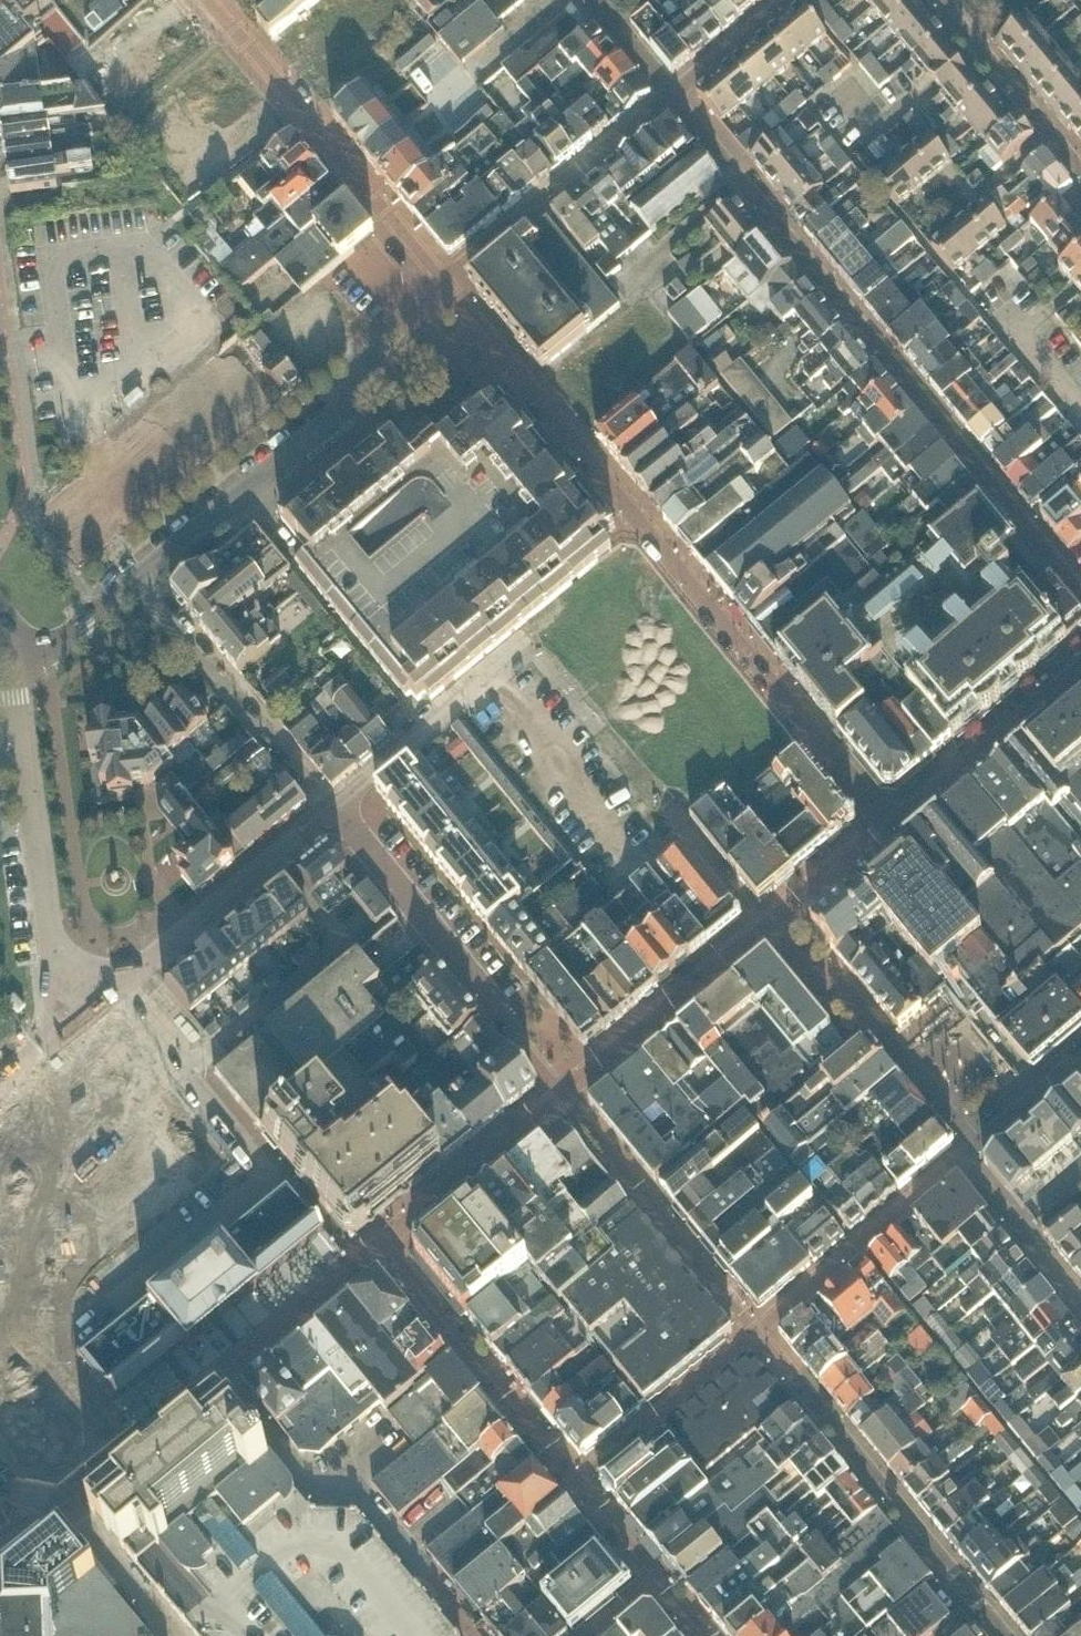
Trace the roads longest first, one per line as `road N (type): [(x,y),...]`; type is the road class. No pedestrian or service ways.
road 1 (residential): [(1080,665),(890,826),(448,283)]
road 2 (residential): [(1080,589),(676,96)]
road 3 (residential): [(138,577),(365,393),(392,330),(448,283)]
road 4 (residential): [(758,1335),(1006,1635)]
road 5 (residential): [(95,1004),(55,943),(16,643)]
road 6 (residential): [(213,0),(448,283)]
road 7 (residential): [(95,1004),(334,810)]
road 8 (residential): [(334,810),(138,577)]
road 9 (residential): [(334,810),(521,1038)]
road 10 (residential): [(448,283),(676,96)]
road 11 (residential): [(966,1159),(758,1335)]
road 12 (residential): [(334,810),(533,646)]
road 13 (residential): [(657,794),(533,646)]
road 14 (residential): [(839,85),(878,130),(979,49)]
road 15 (residential): [(91,1481),(204,1612)]
road 16 (residential): [(1080,172),(979,49)]
road 17 (residential): [(16,643),(40,647),(63,637),(138,577)]
road 18 (residential): [(676,96),(774,14)]
road 19 (residential): [(0,1088),(95,1004)]
road 20 (residential): [(676,96),(595,0)]
road 21 (residential): [(0,1567),(91,1481)]

